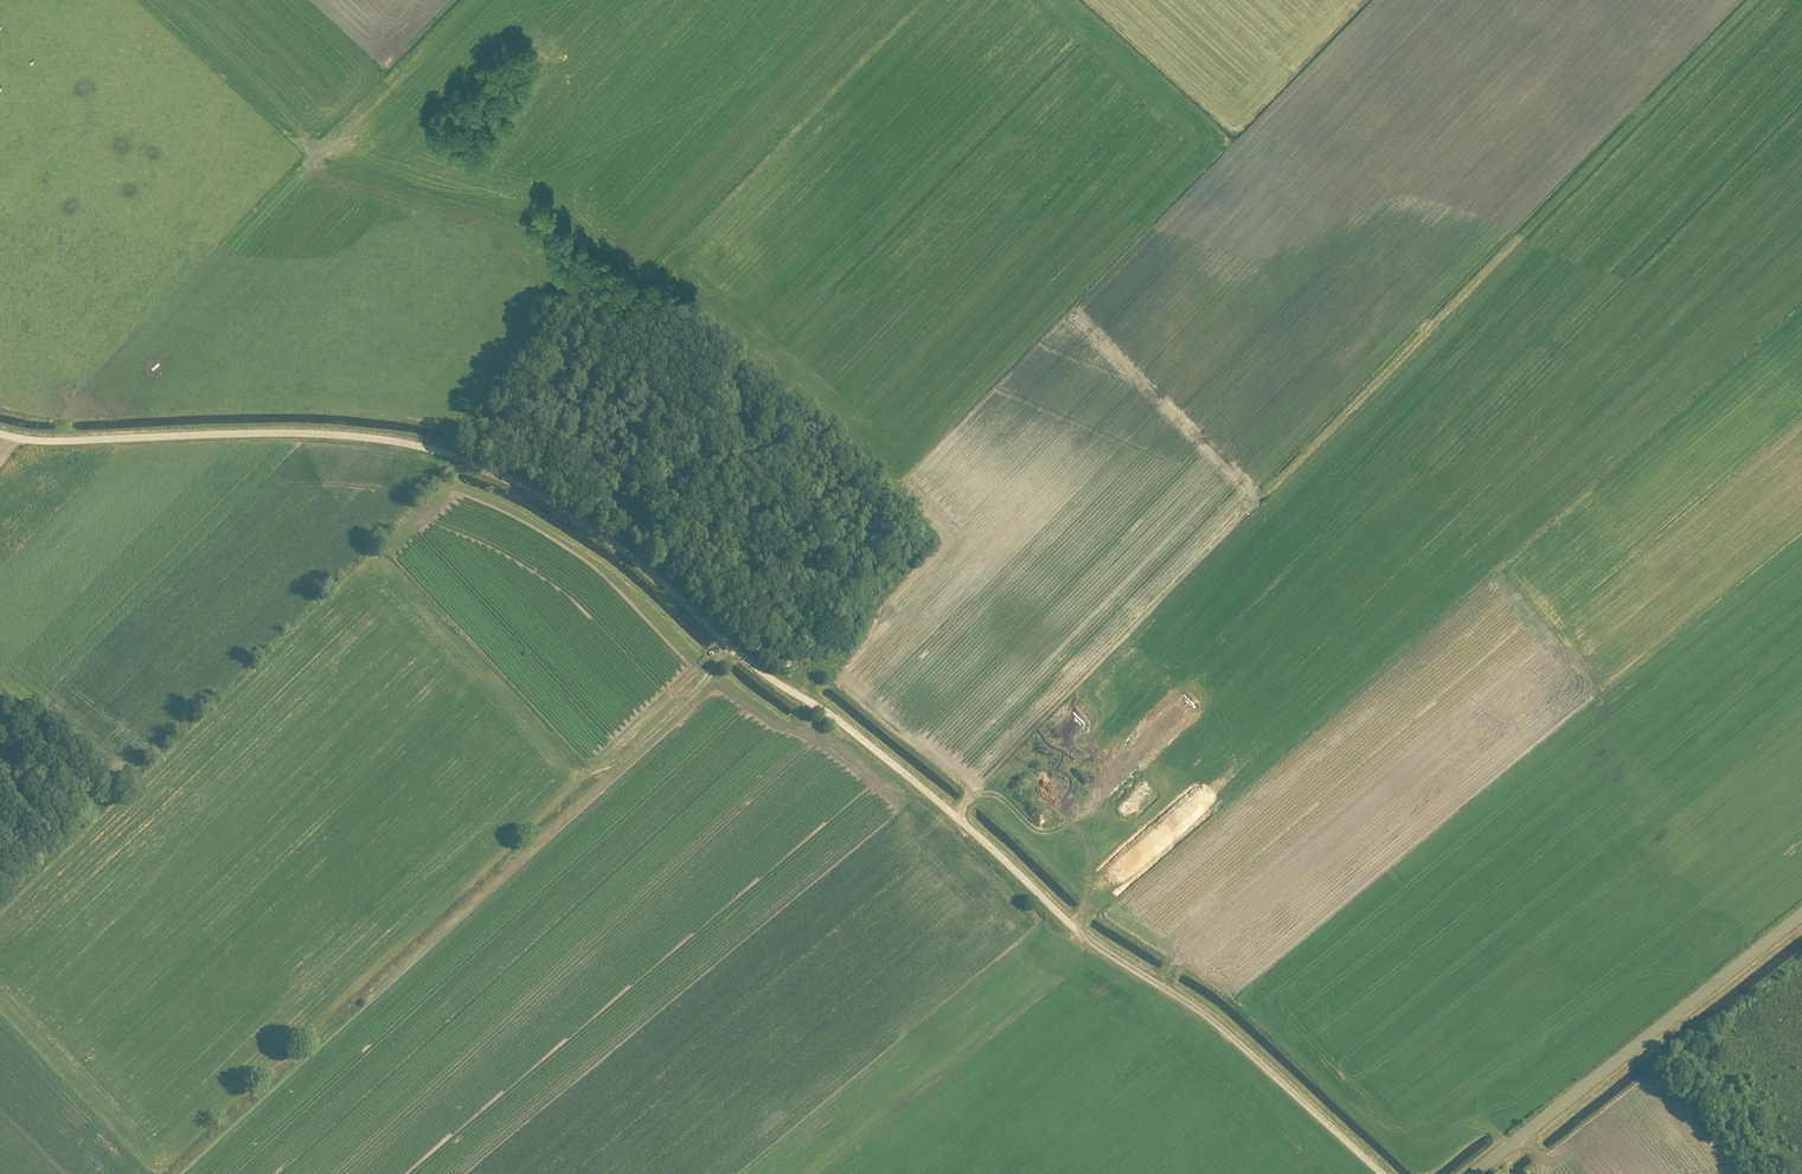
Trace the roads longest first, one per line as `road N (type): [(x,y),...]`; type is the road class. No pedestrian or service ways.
road 1 (unclassified): [(1476,1173),(1801,916)]

